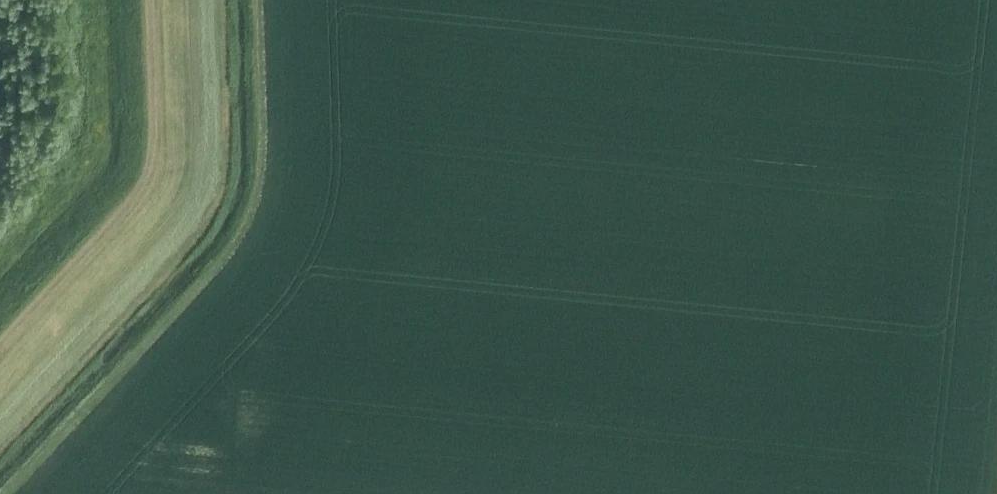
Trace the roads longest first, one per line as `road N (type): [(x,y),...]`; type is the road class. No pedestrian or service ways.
road 1 (track): [(0,349),(155,179),(150,0)]

